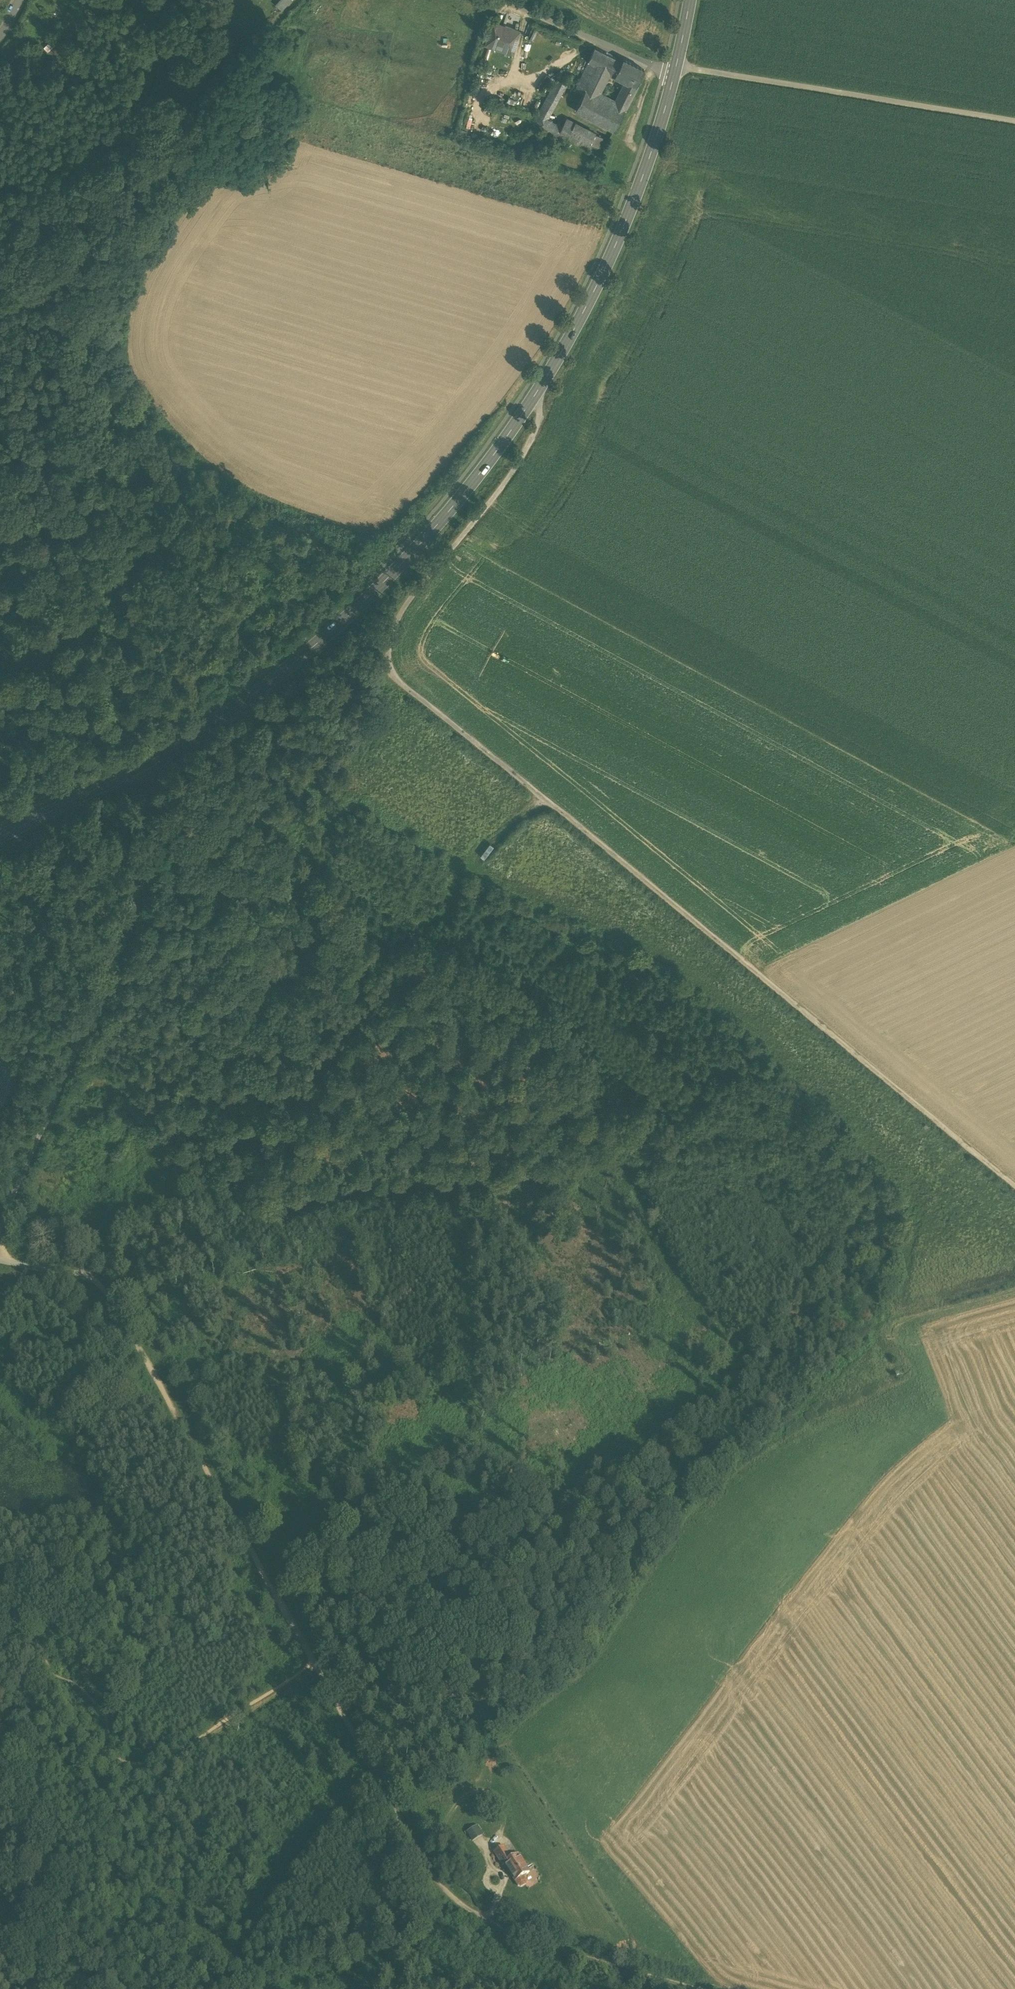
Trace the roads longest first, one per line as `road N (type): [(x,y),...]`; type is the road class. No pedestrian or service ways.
road 1 (secondary): [(675,70),(631,207),(582,314),(509,434),(427,537),(328,637),(230,711),(0,836)]
road 2 (track): [(391,671),(1014,1188)]
road 3 (track): [(0,1641),(45,1654),(63,1678),(126,1725),(197,1741),(314,1665)]
road 4 (track): [(675,70),(1014,123)]
road 5 (track): [(391,671),(391,638),(408,603),(525,453),(537,426),(535,395)]
road 6 (track): [(681,1988),(513,1938),(482,1920)]
road 7 (residential): [(498,0),(675,70)]
road 8 (track): [(90,1281),(97,1246),(178,1217)]

